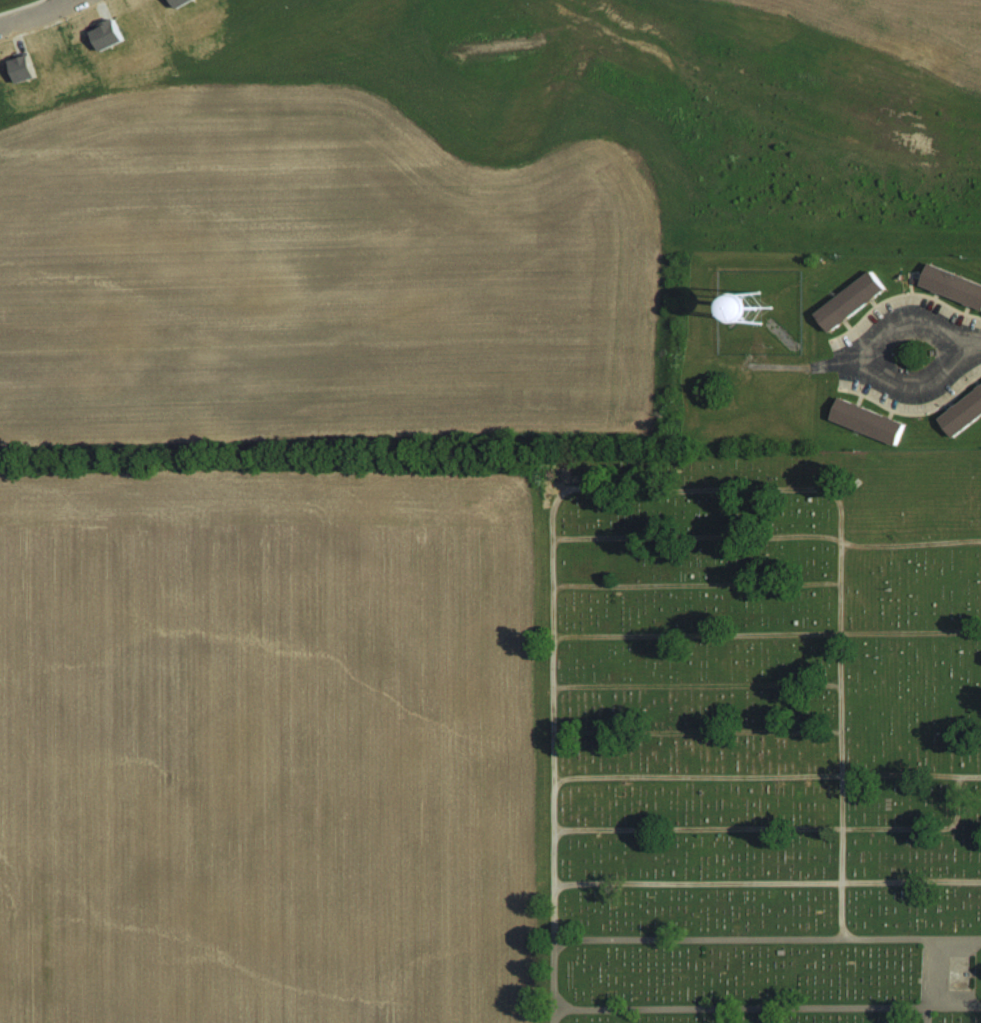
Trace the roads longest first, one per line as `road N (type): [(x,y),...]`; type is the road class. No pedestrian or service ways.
road 1 (residential): [(835,361),(919,385),(980,343)]
road 2 (residential): [(980,338),(906,318),(835,361)]

